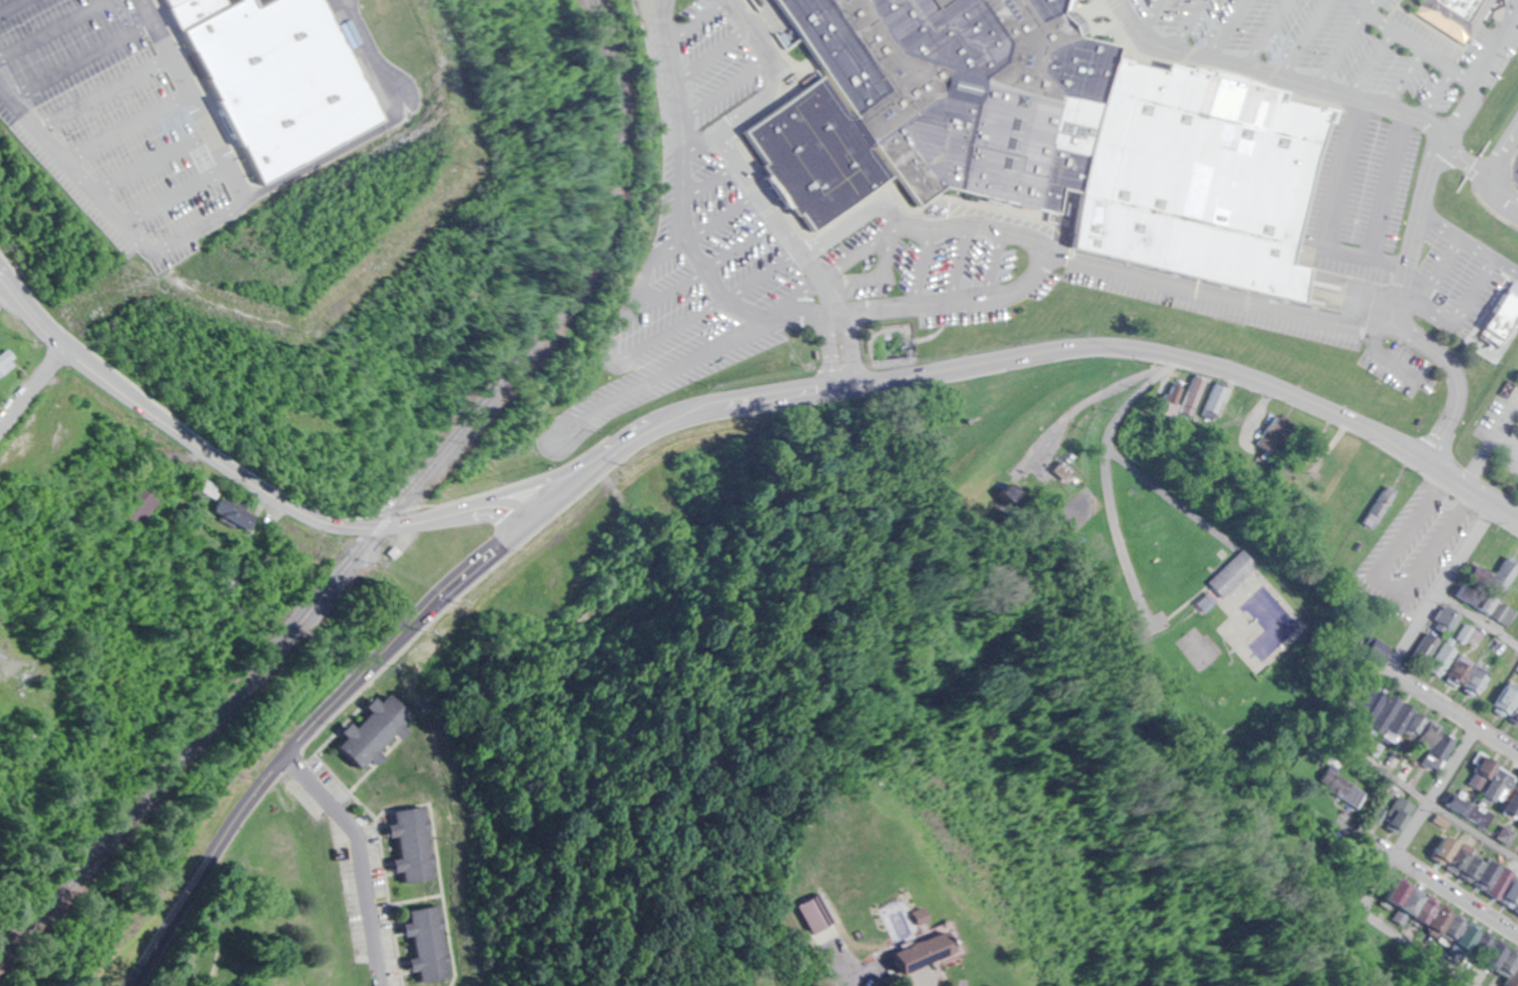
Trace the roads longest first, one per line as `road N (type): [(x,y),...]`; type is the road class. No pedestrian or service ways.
road 1 (secondary): [(1517,520),(1386,437),(1259,380),(1137,347),(1088,344),(688,416),(616,451),(524,523),(503,509),(349,527),(271,497),(122,386),(58,331),(0,263)]
road 2 (tertiary): [(524,523),(302,732),(249,798),(126,985)]
road 3 (residential): [(1471,985),(1375,922),(1367,904),(1378,875),(1477,729)]
road 4 (residential): [(382,985),(353,839),(284,755)]
road 5 (residential): [(1517,938),(1346,825)]
road 6 (residential): [(1492,503),(1387,673)]
road 7 (residential): [(1387,673),(1517,756)]

